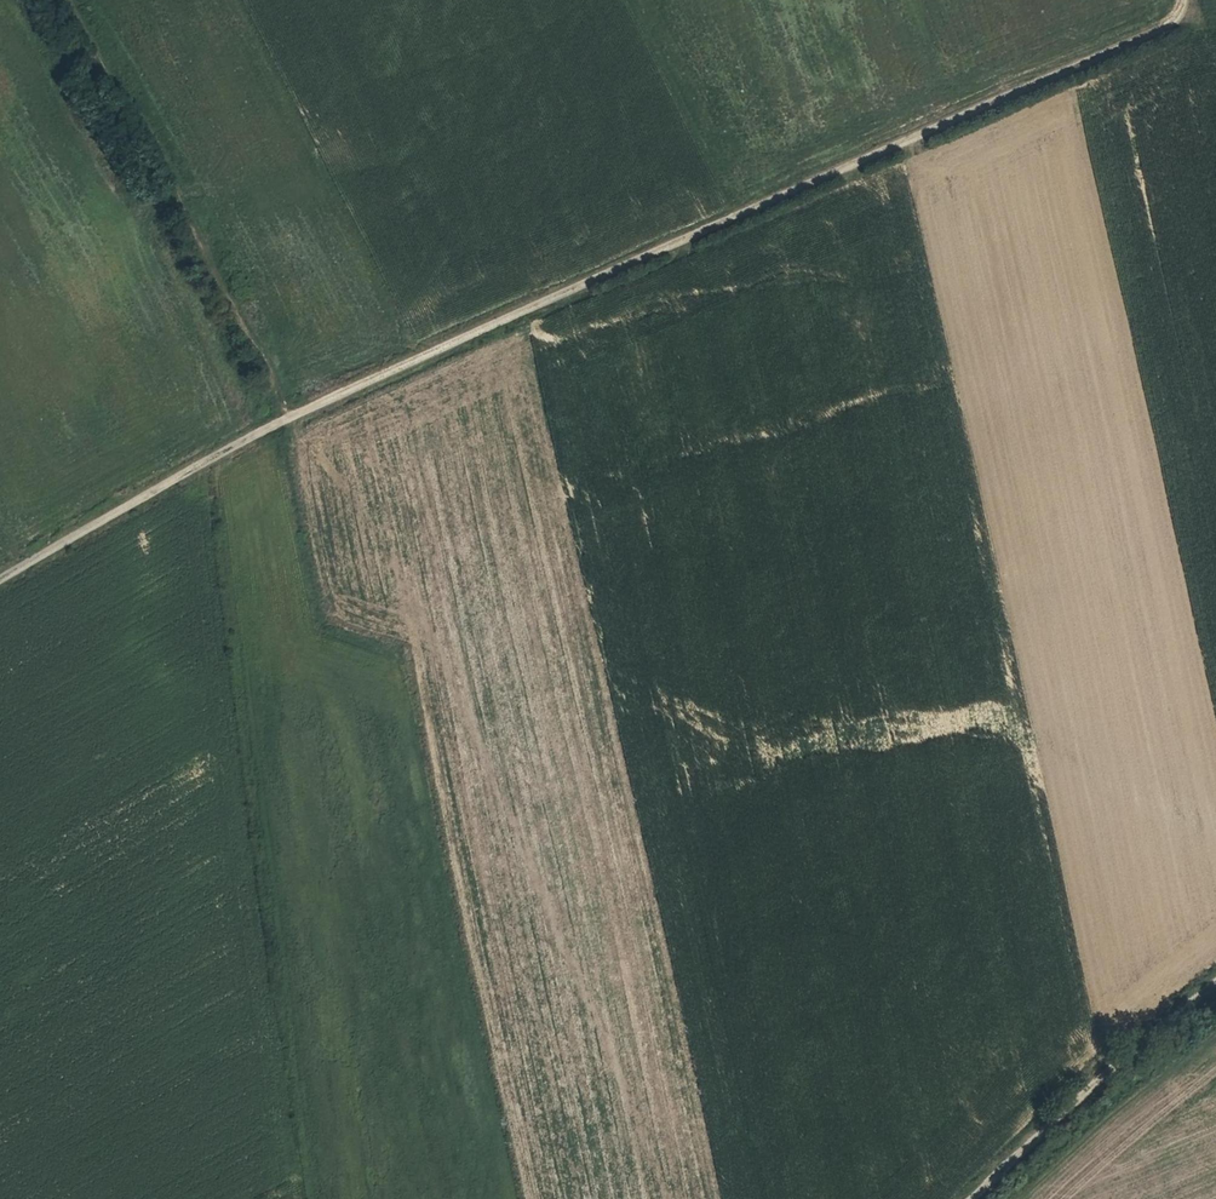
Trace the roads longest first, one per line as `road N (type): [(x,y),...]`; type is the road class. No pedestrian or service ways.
road 1 (track): [(1182,0),(1174,21),(1154,37),(284,420),(0,584)]
road 2 (track): [(1215,987),(973,1198)]

